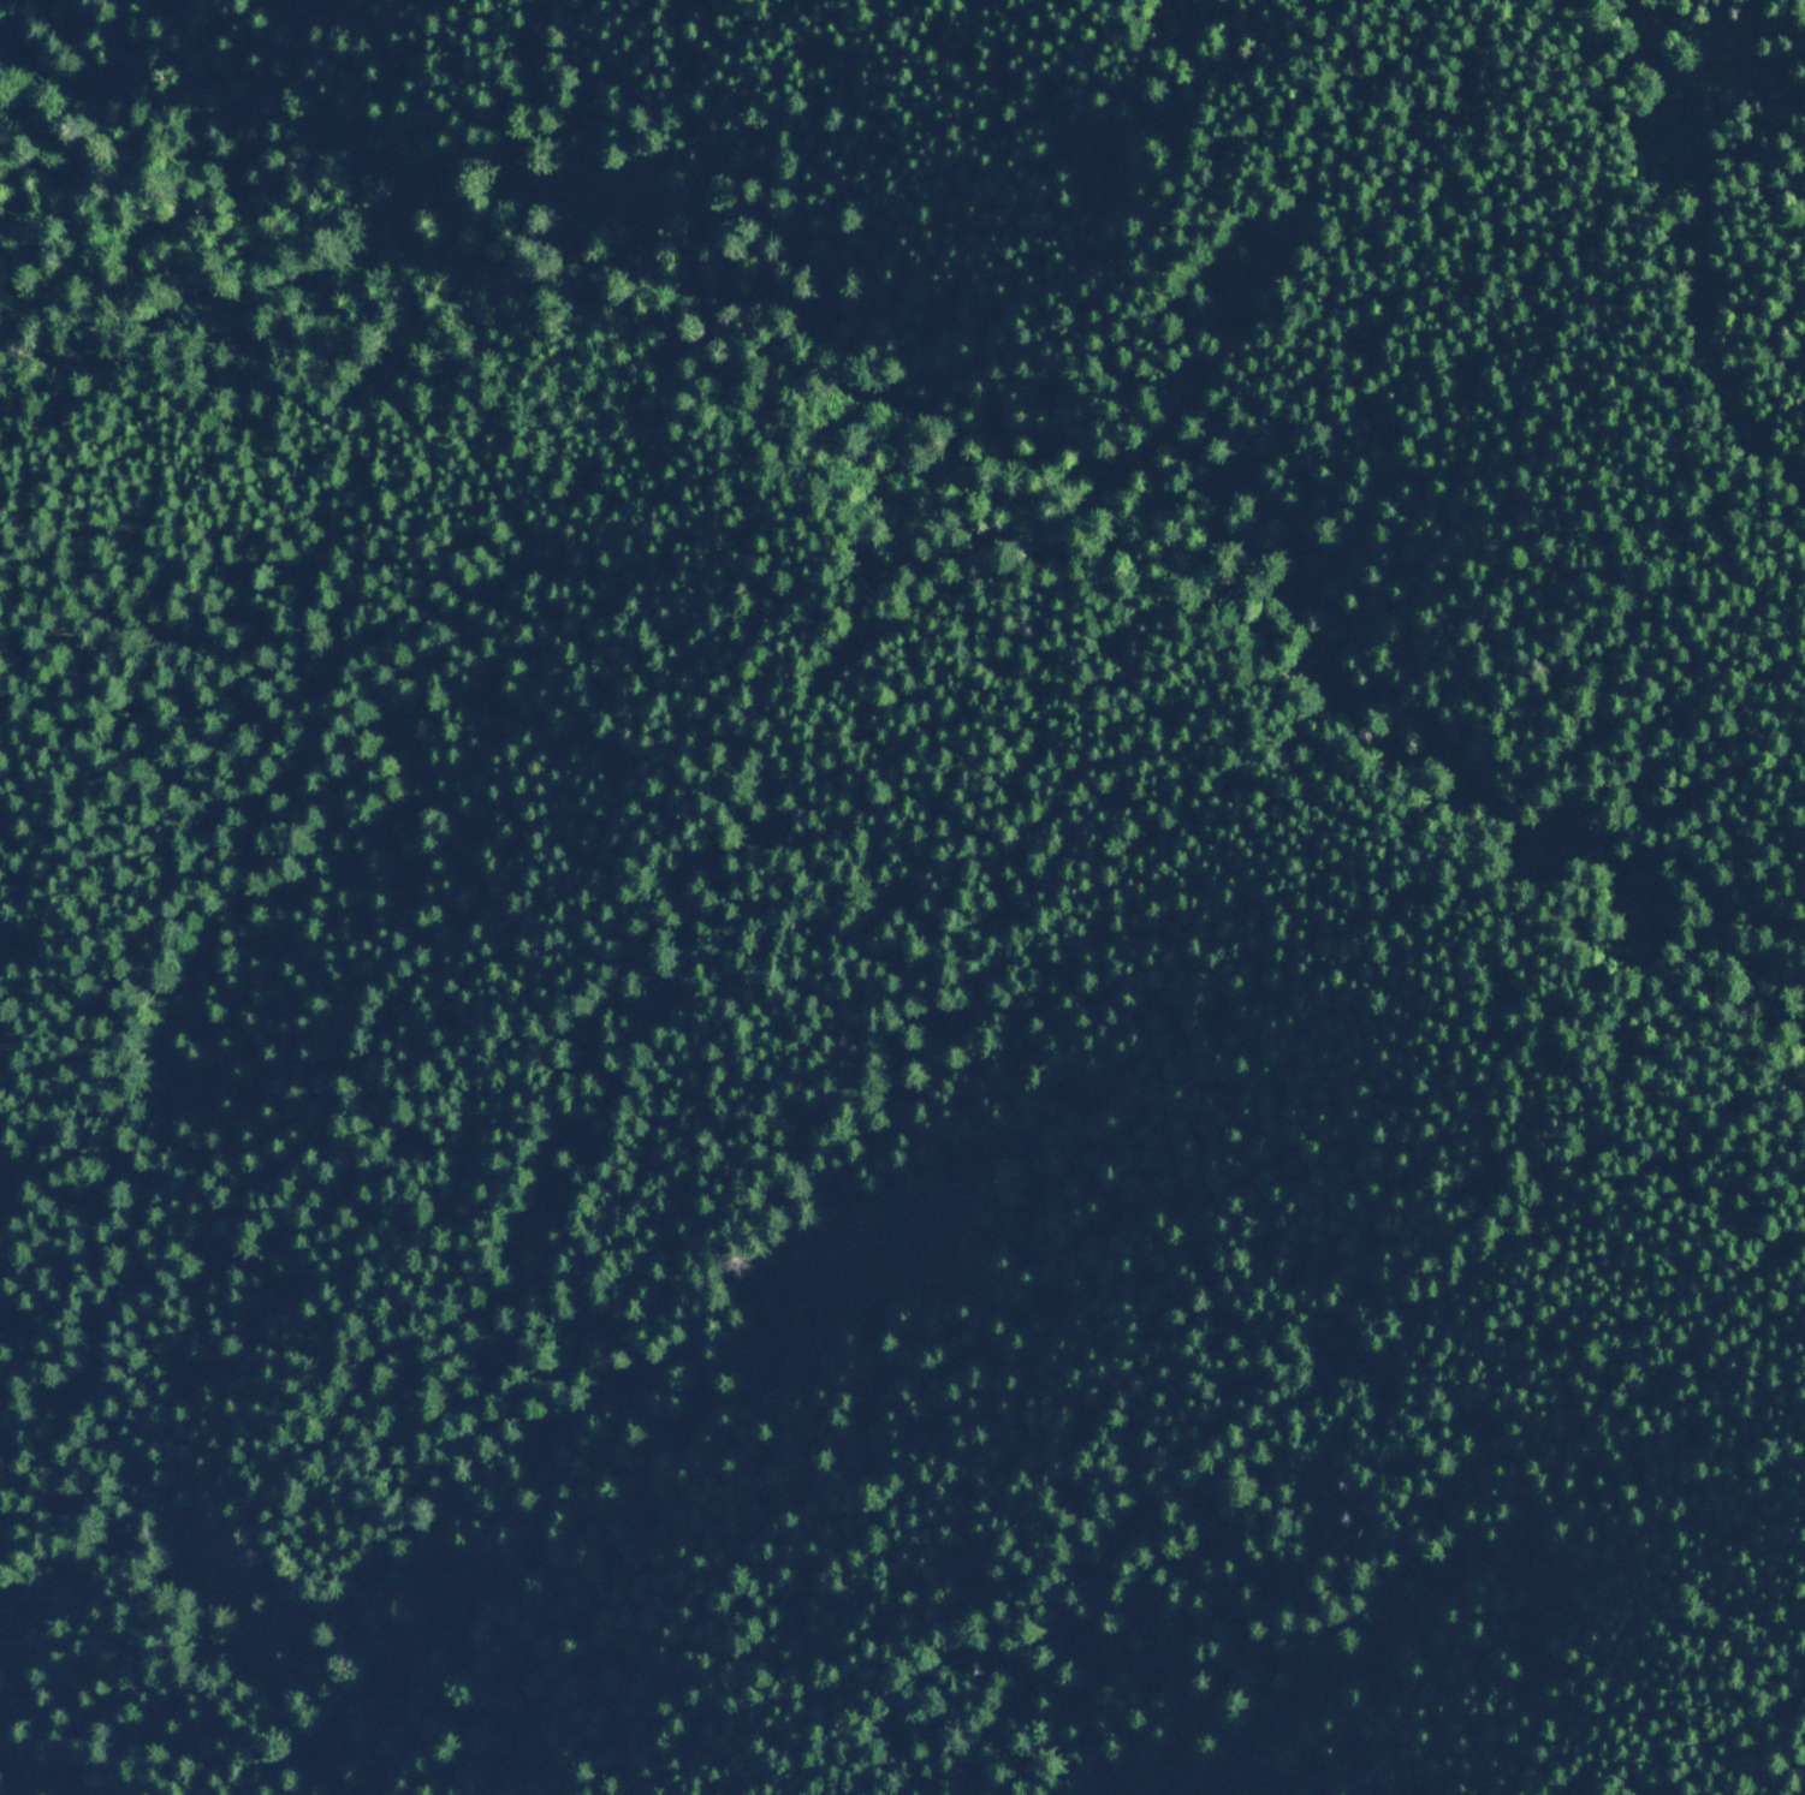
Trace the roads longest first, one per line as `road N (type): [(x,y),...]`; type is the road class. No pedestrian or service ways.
road 1 (track): [(1804,492),(1748,430),(1697,340),(1691,226),(1668,118),(1626,0)]

